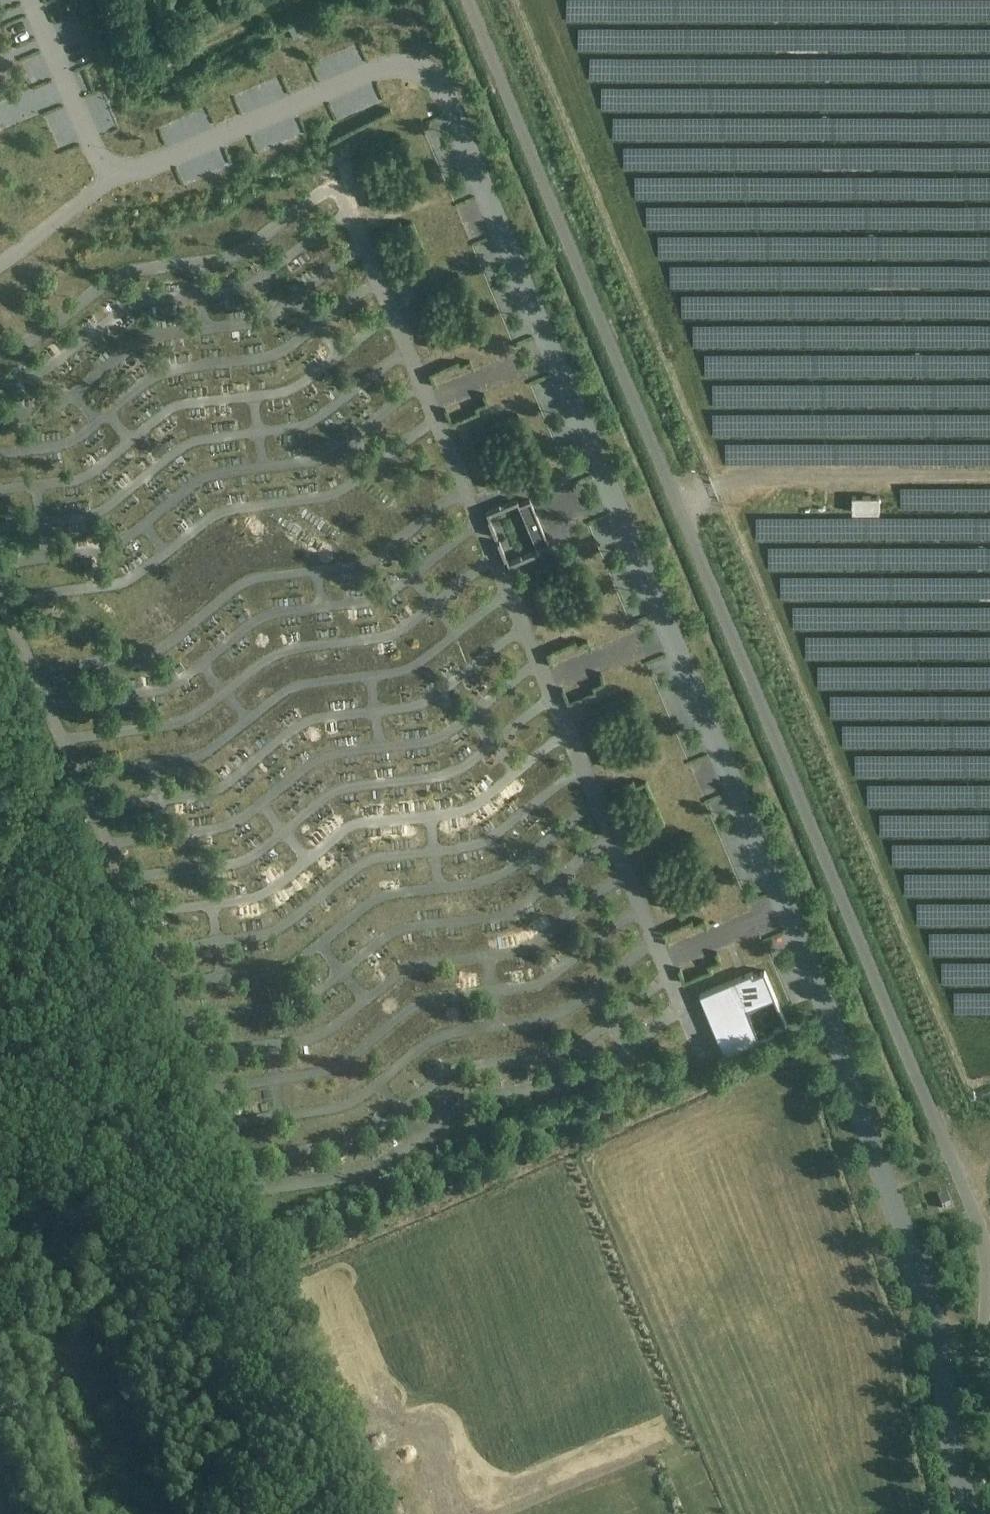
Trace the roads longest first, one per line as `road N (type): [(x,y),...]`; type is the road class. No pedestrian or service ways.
road 1 (unclassified): [(989,1257),(469,0)]

